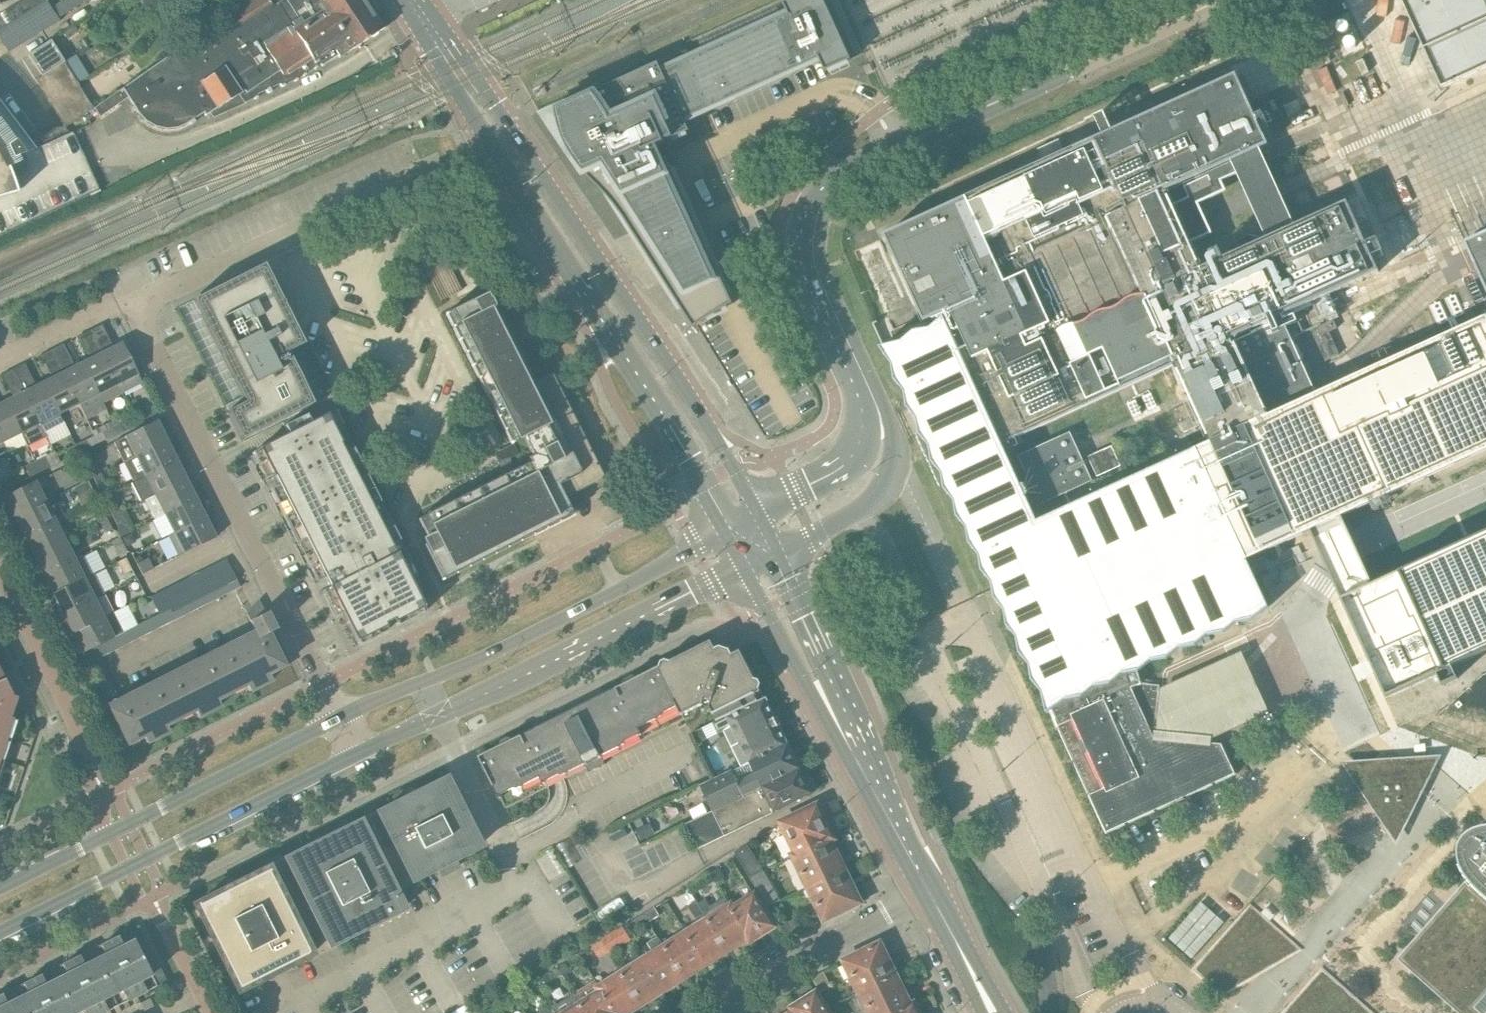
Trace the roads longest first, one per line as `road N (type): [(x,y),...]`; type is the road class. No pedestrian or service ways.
road 1 (tertiary): [(863,374),(812,251),(832,188),(896,146),(1219,0)]
road 2 (tertiary): [(758,513),(482,81),(429,26)]
road 3 (tertiary): [(429,26),(443,70),(728,530)]
road 4 (residential): [(340,717),(126,302)]
road 5 (tertiary): [(728,530),(478,659),(340,717)]
road 6 (tertiary): [(359,752),(744,563)]
road 7 (tertiary): [(0,934),(359,752)]
road 8 (tertiary): [(744,563),(920,891)]
road 9 (tertiary): [(935,882),(774,548)]
road 10 (residential): [(126,302),(418,173)]
road 11 (residential): [(0,571),(105,790),(110,832)]
road 12 (tertiary): [(340,717),(110,832)]
road 13 (tertiary): [(774,548),(881,493),(894,464),(895,434),(863,374)]
road 14 (residential): [(709,1012),(920,891)]
road 15 (tertiary): [(863,374),(863,434),(853,457),(758,513)]
road 16 (tertiary): [(1003,1012),(935,882)]
road 17 (residential): [(0,364),(126,302)]
road 18 (tertiary): [(920,891),(982,1012)]
road 19 (tertiary): [(110,832),(0,888)]

